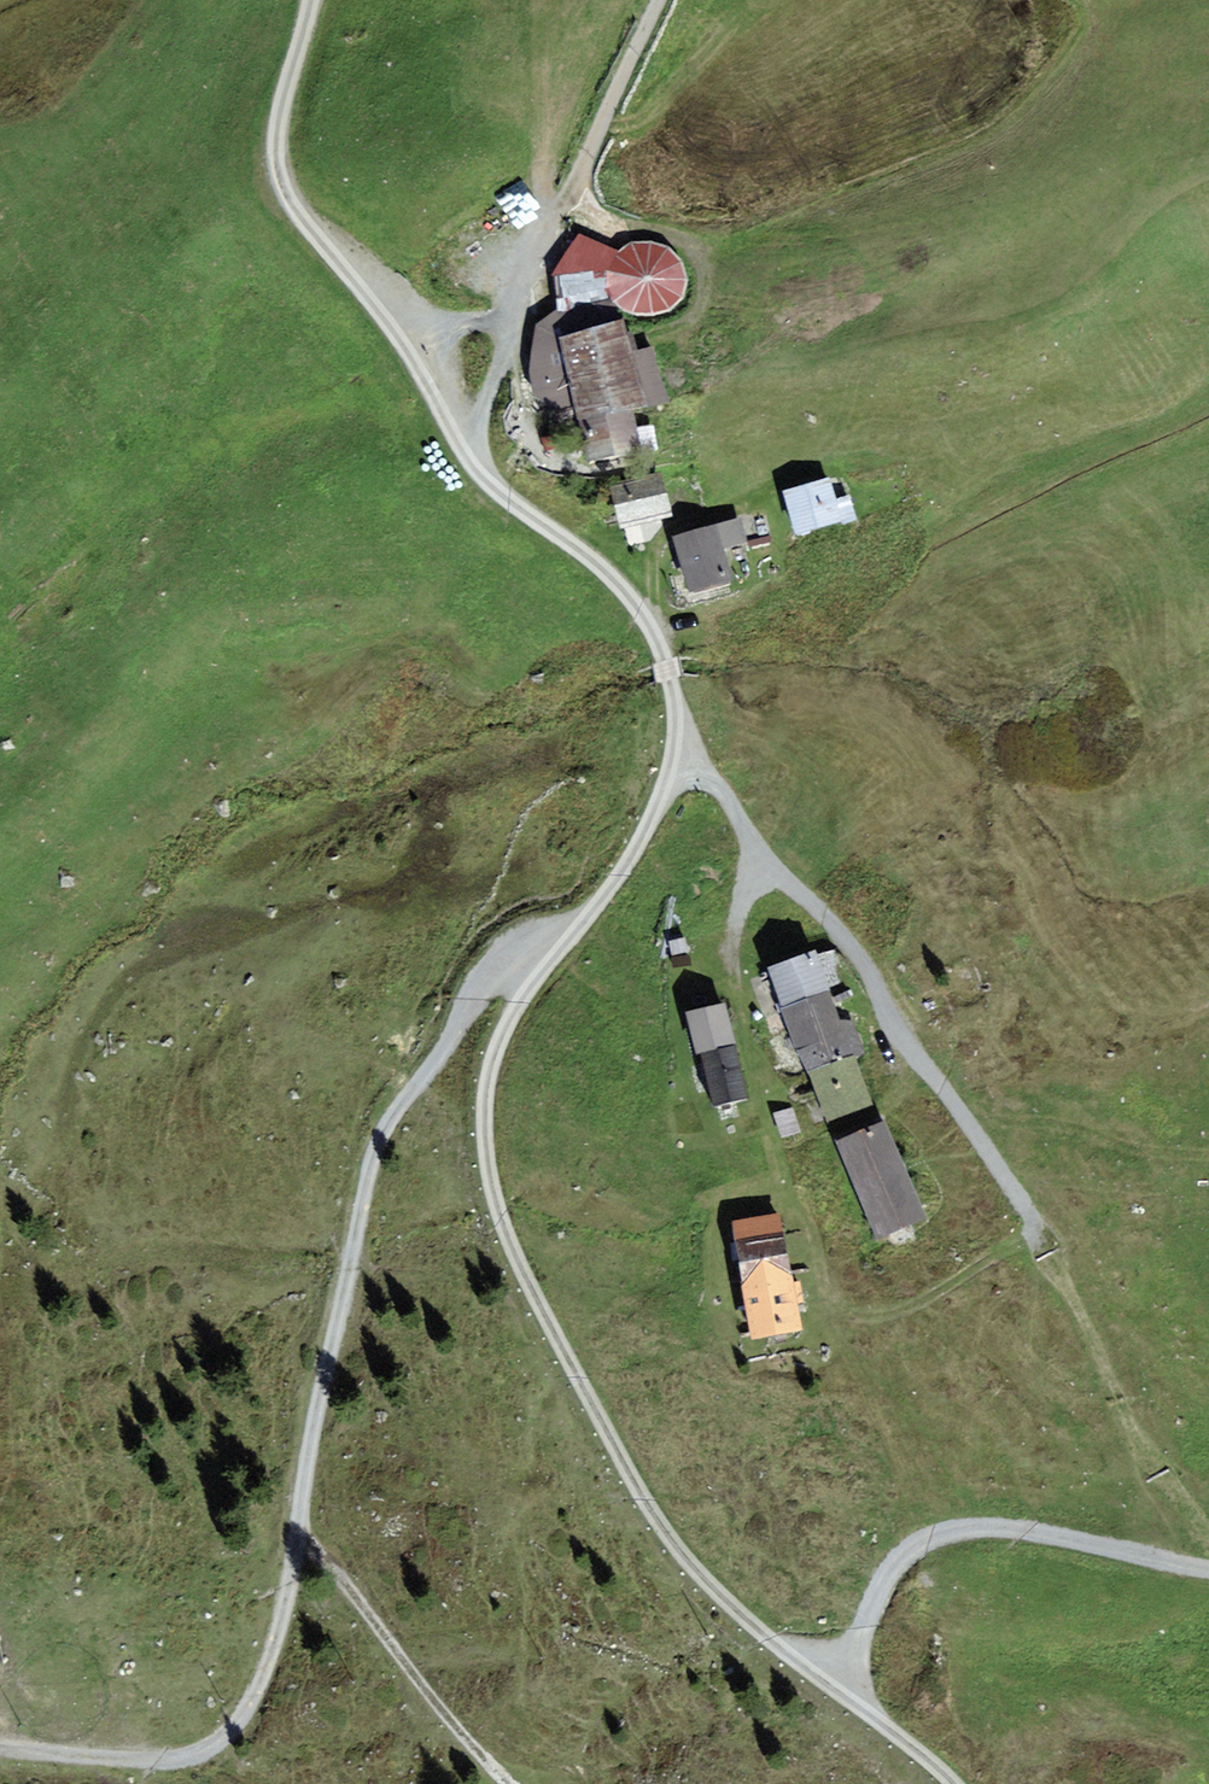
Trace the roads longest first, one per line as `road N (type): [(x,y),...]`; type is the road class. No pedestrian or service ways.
road 1 (unclassified): [(597,917),(524,968),(461,1027),(379,1137),(322,1384),(274,1650),(233,1743),(197,1768),(0,1754)]
road 2 (unclassified): [(597,917),(509,1066),(496,1117),(495,1169),(525,1278),(609,1445),(692,1575),(954,1783)]
road 3 (track): [(1038,1247),(1013,1189),(890,1027),(834,929),(757,867),(725,800),(685,761),(661,642),(613,576),(511,500),(472,448)]
road 4 (track): [(472,448),(424,342),(293,200),(277,134),(311,0)]
road 5 (track): [(472,448),(513,313),(665,0)]
road 6 (track): [(1208,1570),(1030,1533),(939,1534),(890,1574),(839,1688)]
road 7 (track): [(295,1553),(331,1573),(505,1783)]
road 8 (unclassified): [(685,761),(597,917)]

